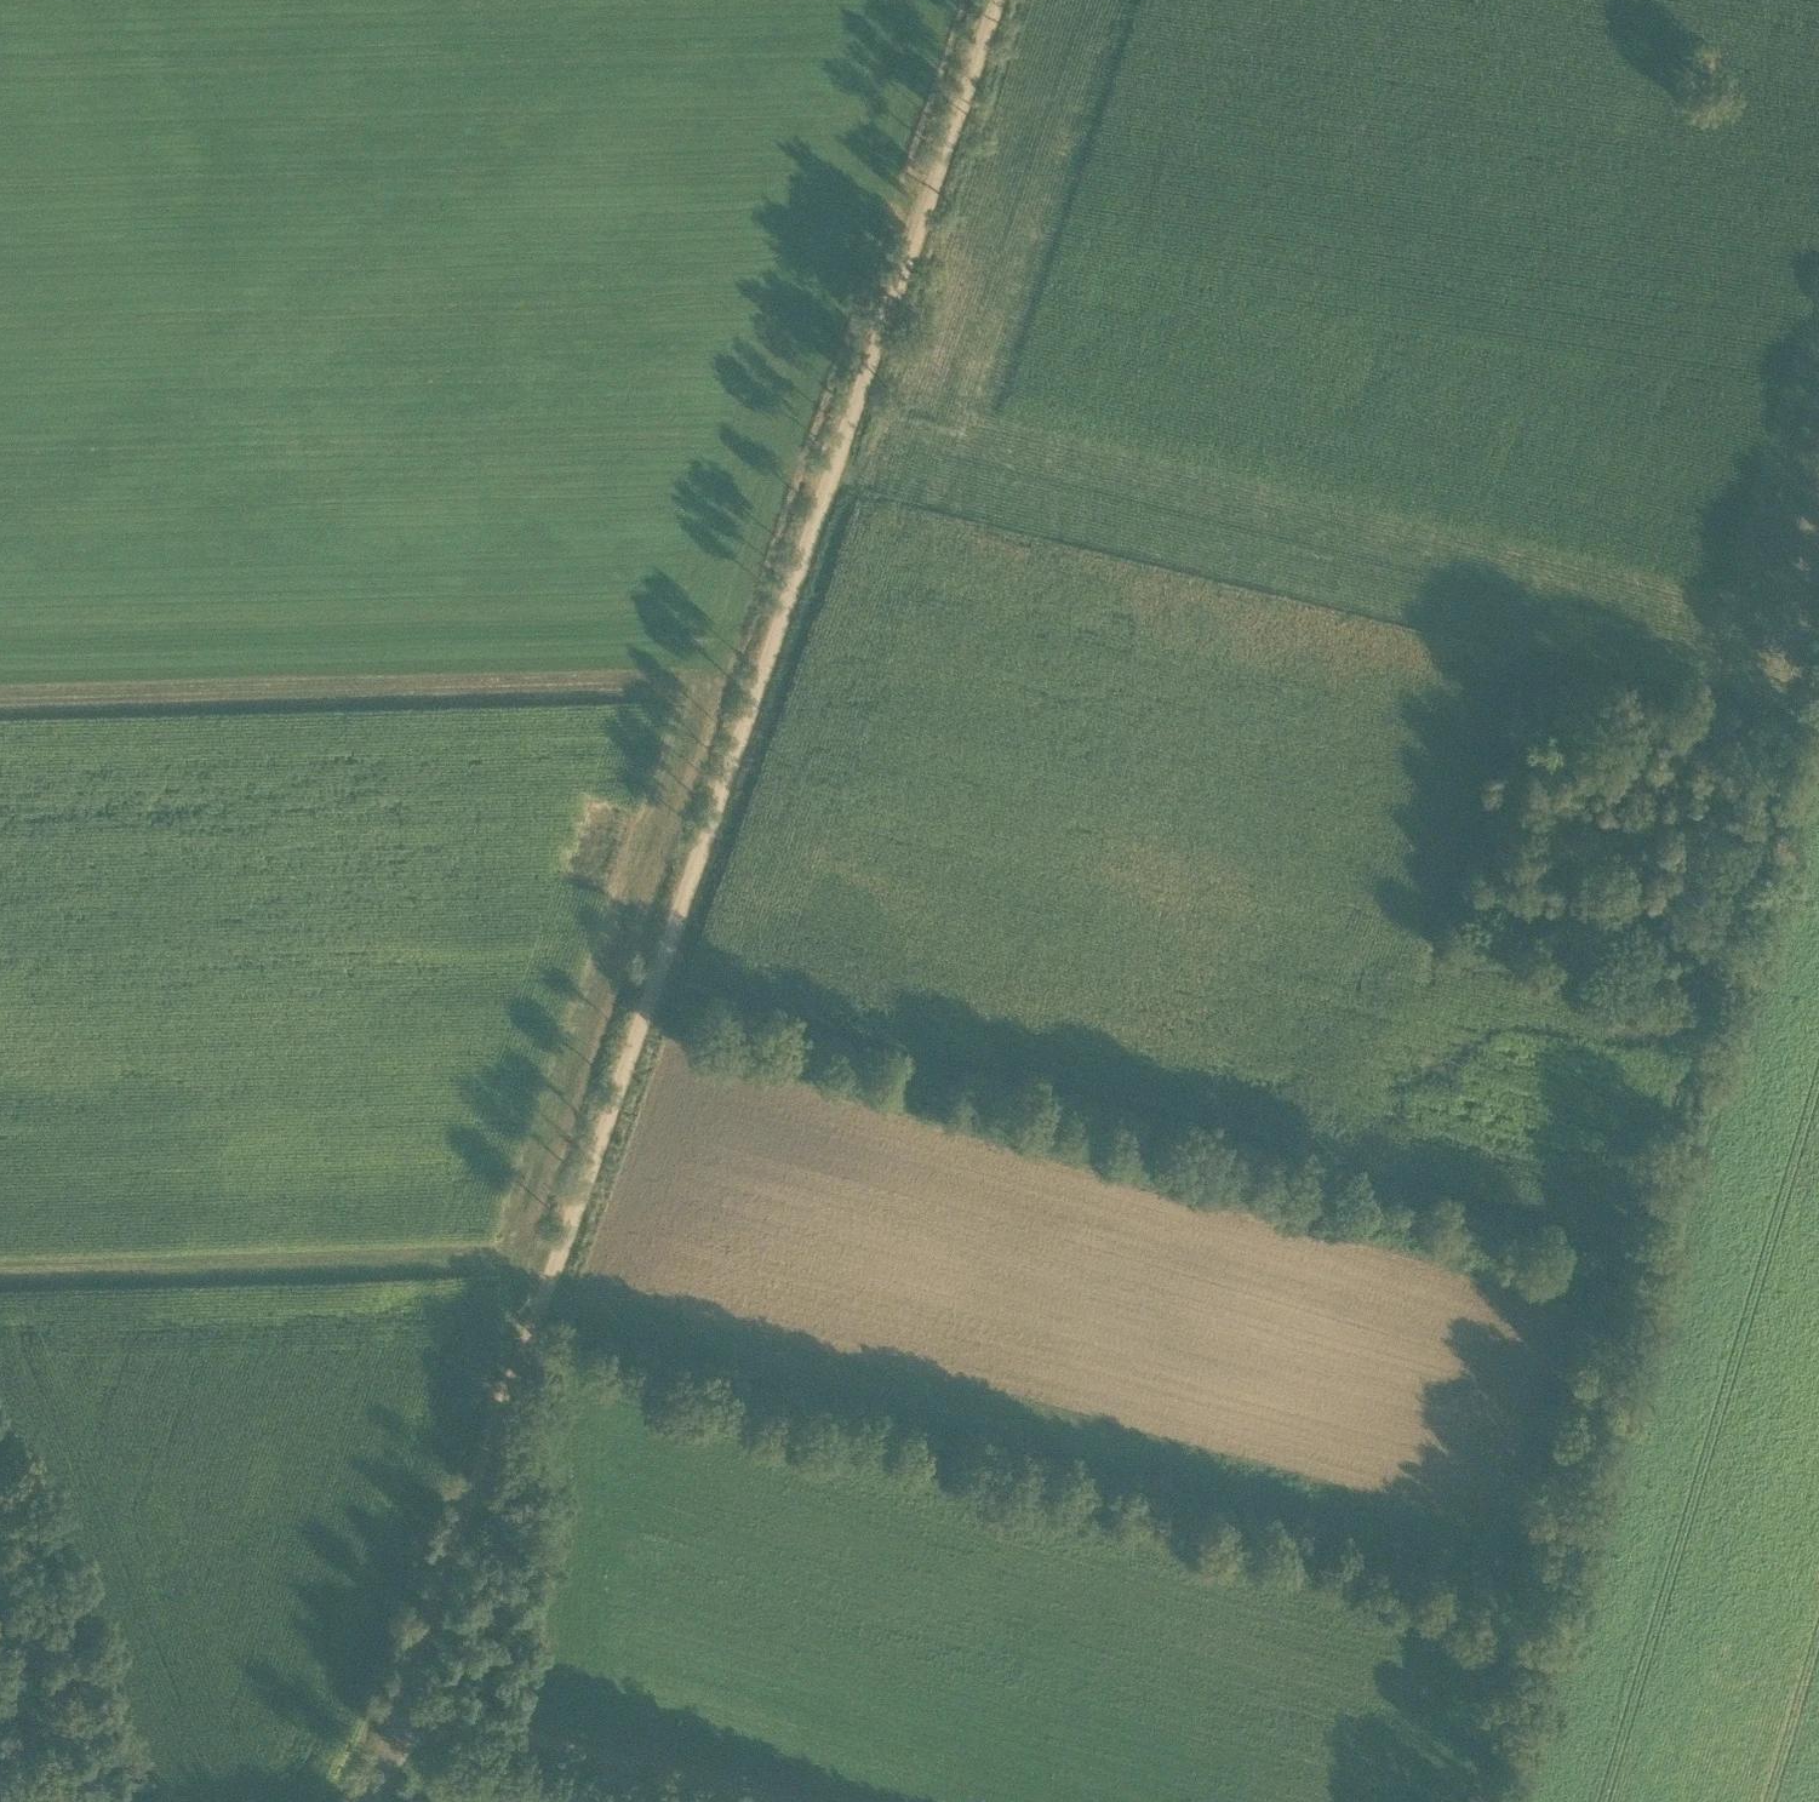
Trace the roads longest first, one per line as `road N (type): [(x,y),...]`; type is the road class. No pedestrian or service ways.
road 1 (track): [(404,1706),(1014,0)]
road 2 (track): [(800,1801),(404,1706)]

